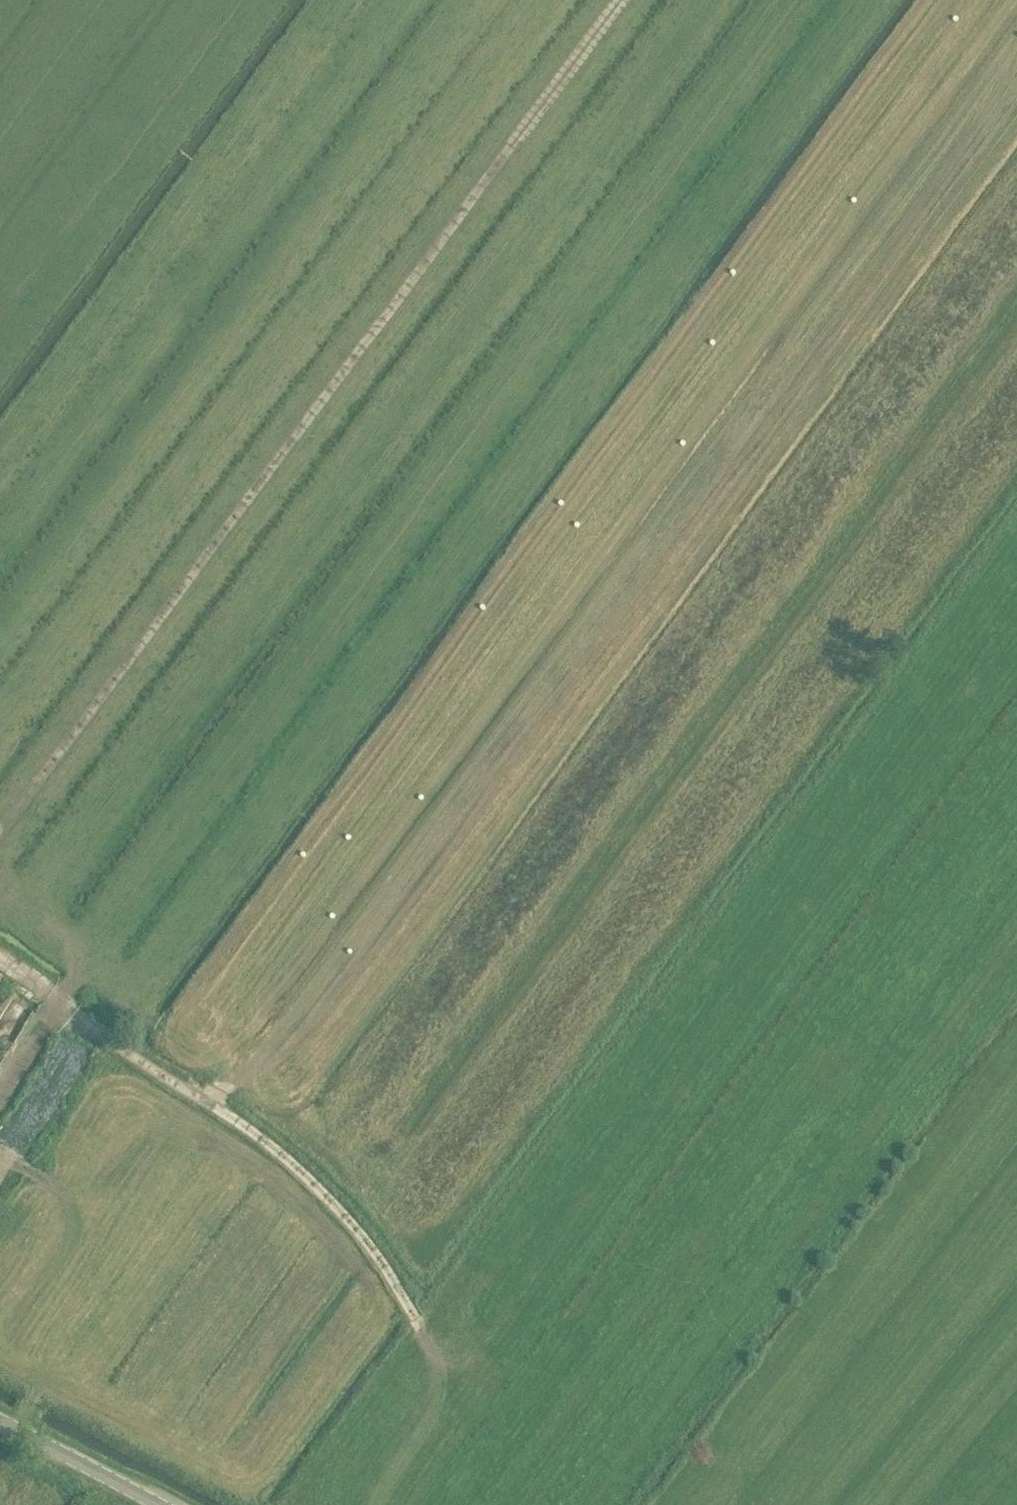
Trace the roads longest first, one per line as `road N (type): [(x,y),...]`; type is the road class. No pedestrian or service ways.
road 1 (tertiary): [(162,1504),(0,1421)]

